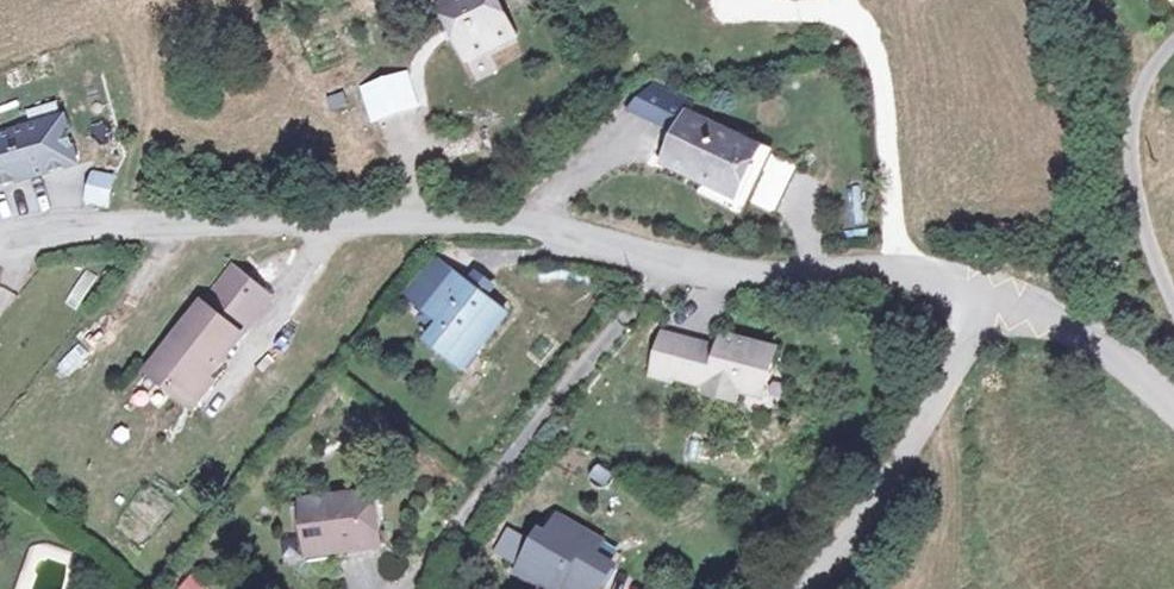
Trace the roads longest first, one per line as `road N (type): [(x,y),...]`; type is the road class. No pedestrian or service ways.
road 1 (residential): [(1003,302),(898,270),(725,276),(561,237),(427,219),(165,219),(0,242)]
road 2 (track): [(1085,0),(1136,114),(1081,248),(1025,309)]
road 3 (residential): [(1003,302),(938,406),(799,588)]
road 4 (residential): [(1173,302),(1147,236),(1133,152),(1143,89),(1173,43)]
road 5 (residential): [(1173,411),(1097,339),(1003,302)]

